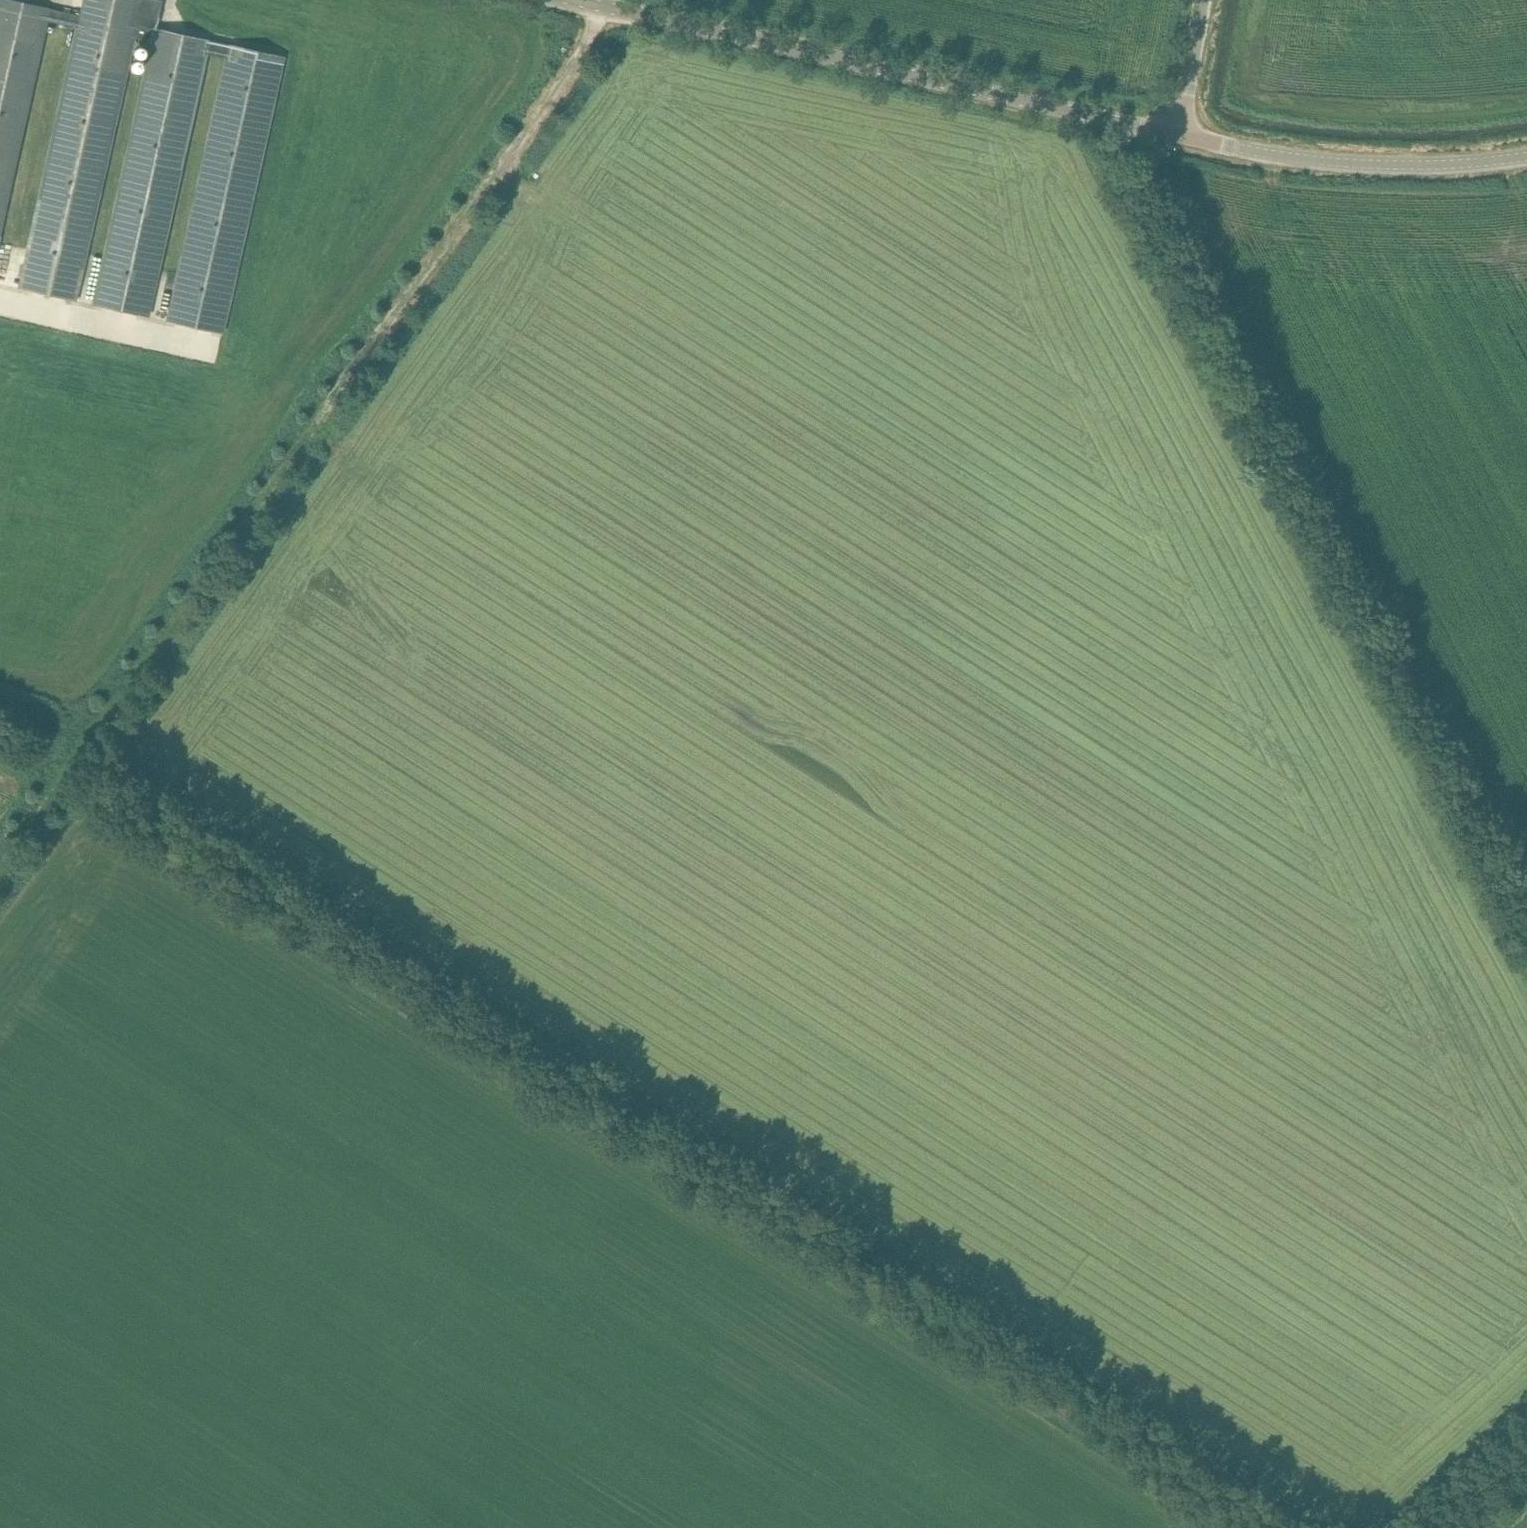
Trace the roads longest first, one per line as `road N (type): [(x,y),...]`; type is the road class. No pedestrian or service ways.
road 1 (unclassified): [(1189,130),(585,0)]
road 2 (unclassified): [(1189,130),(1485,160),(1526,153)]
road 3 (unclassified): [(1189,130),(1212,0)]

